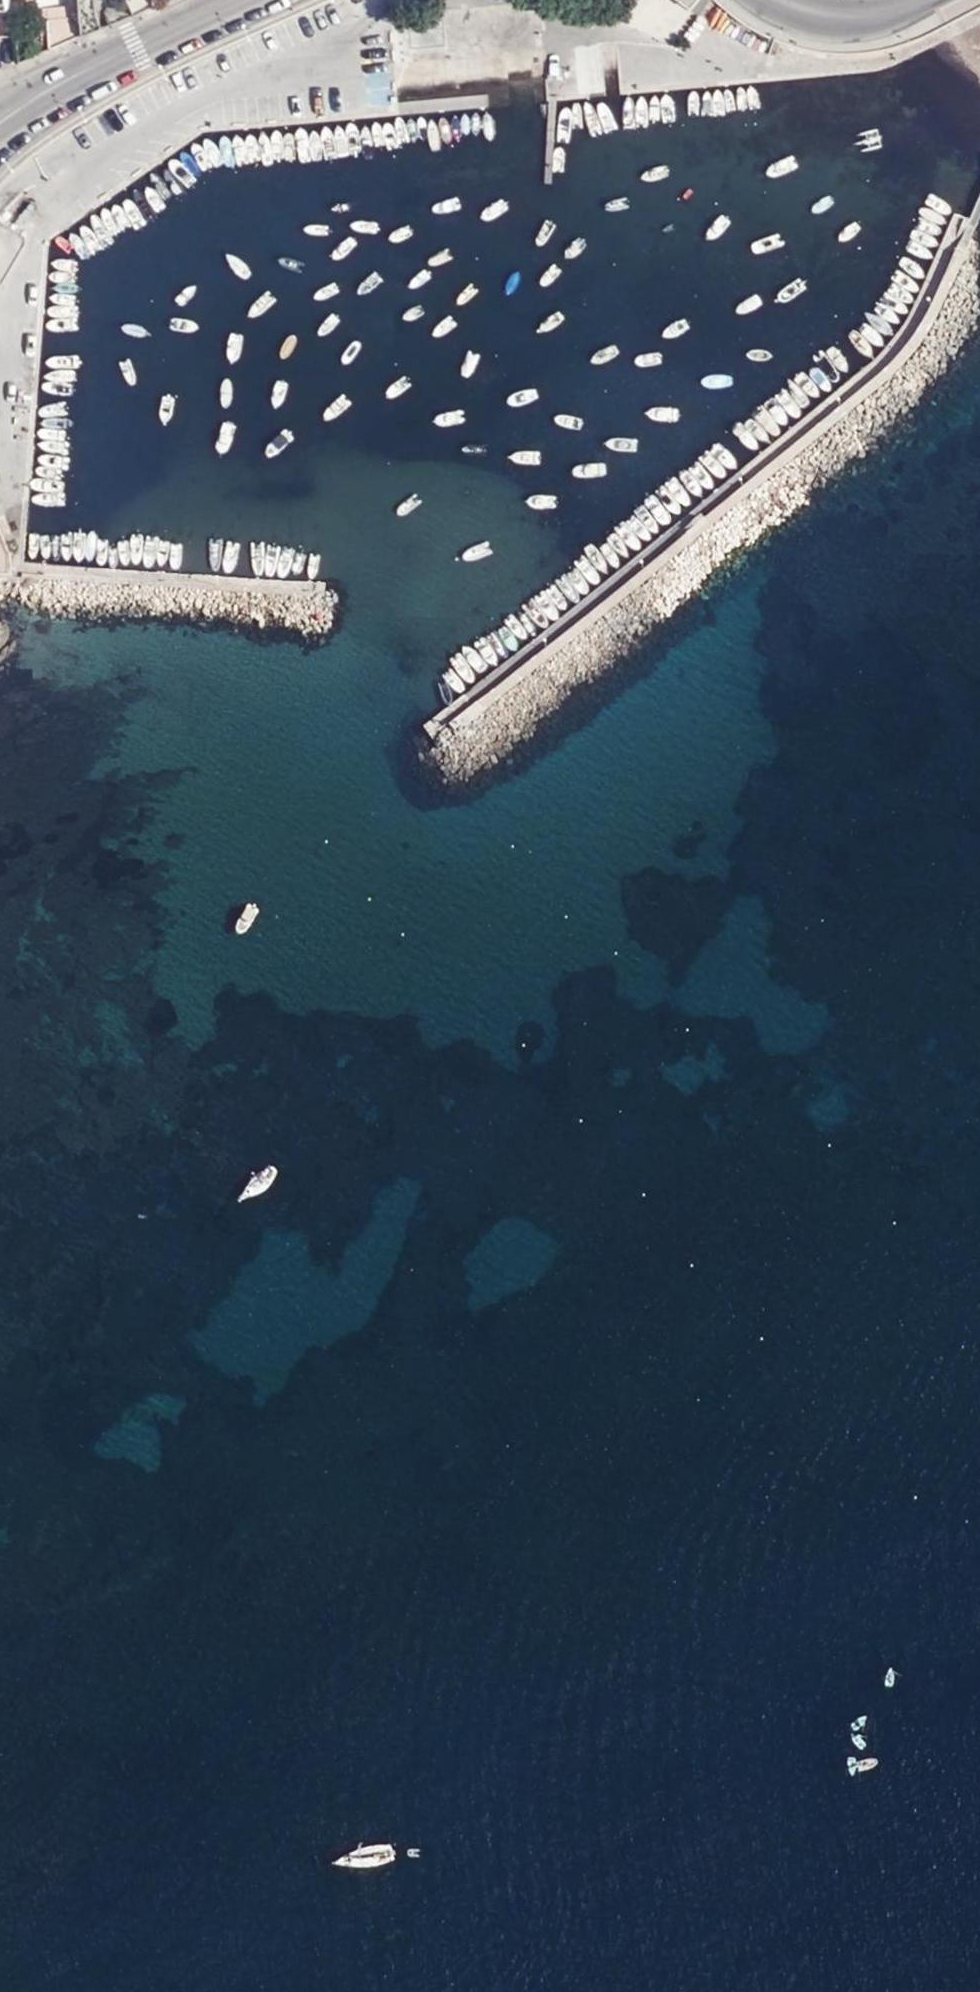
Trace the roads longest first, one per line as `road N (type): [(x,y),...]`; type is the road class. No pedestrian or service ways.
road 1 (secondary): [(236,0),(47,91),(0,124)]
road 2 (secondary): [(917,0),(856,17),(782,0)]

